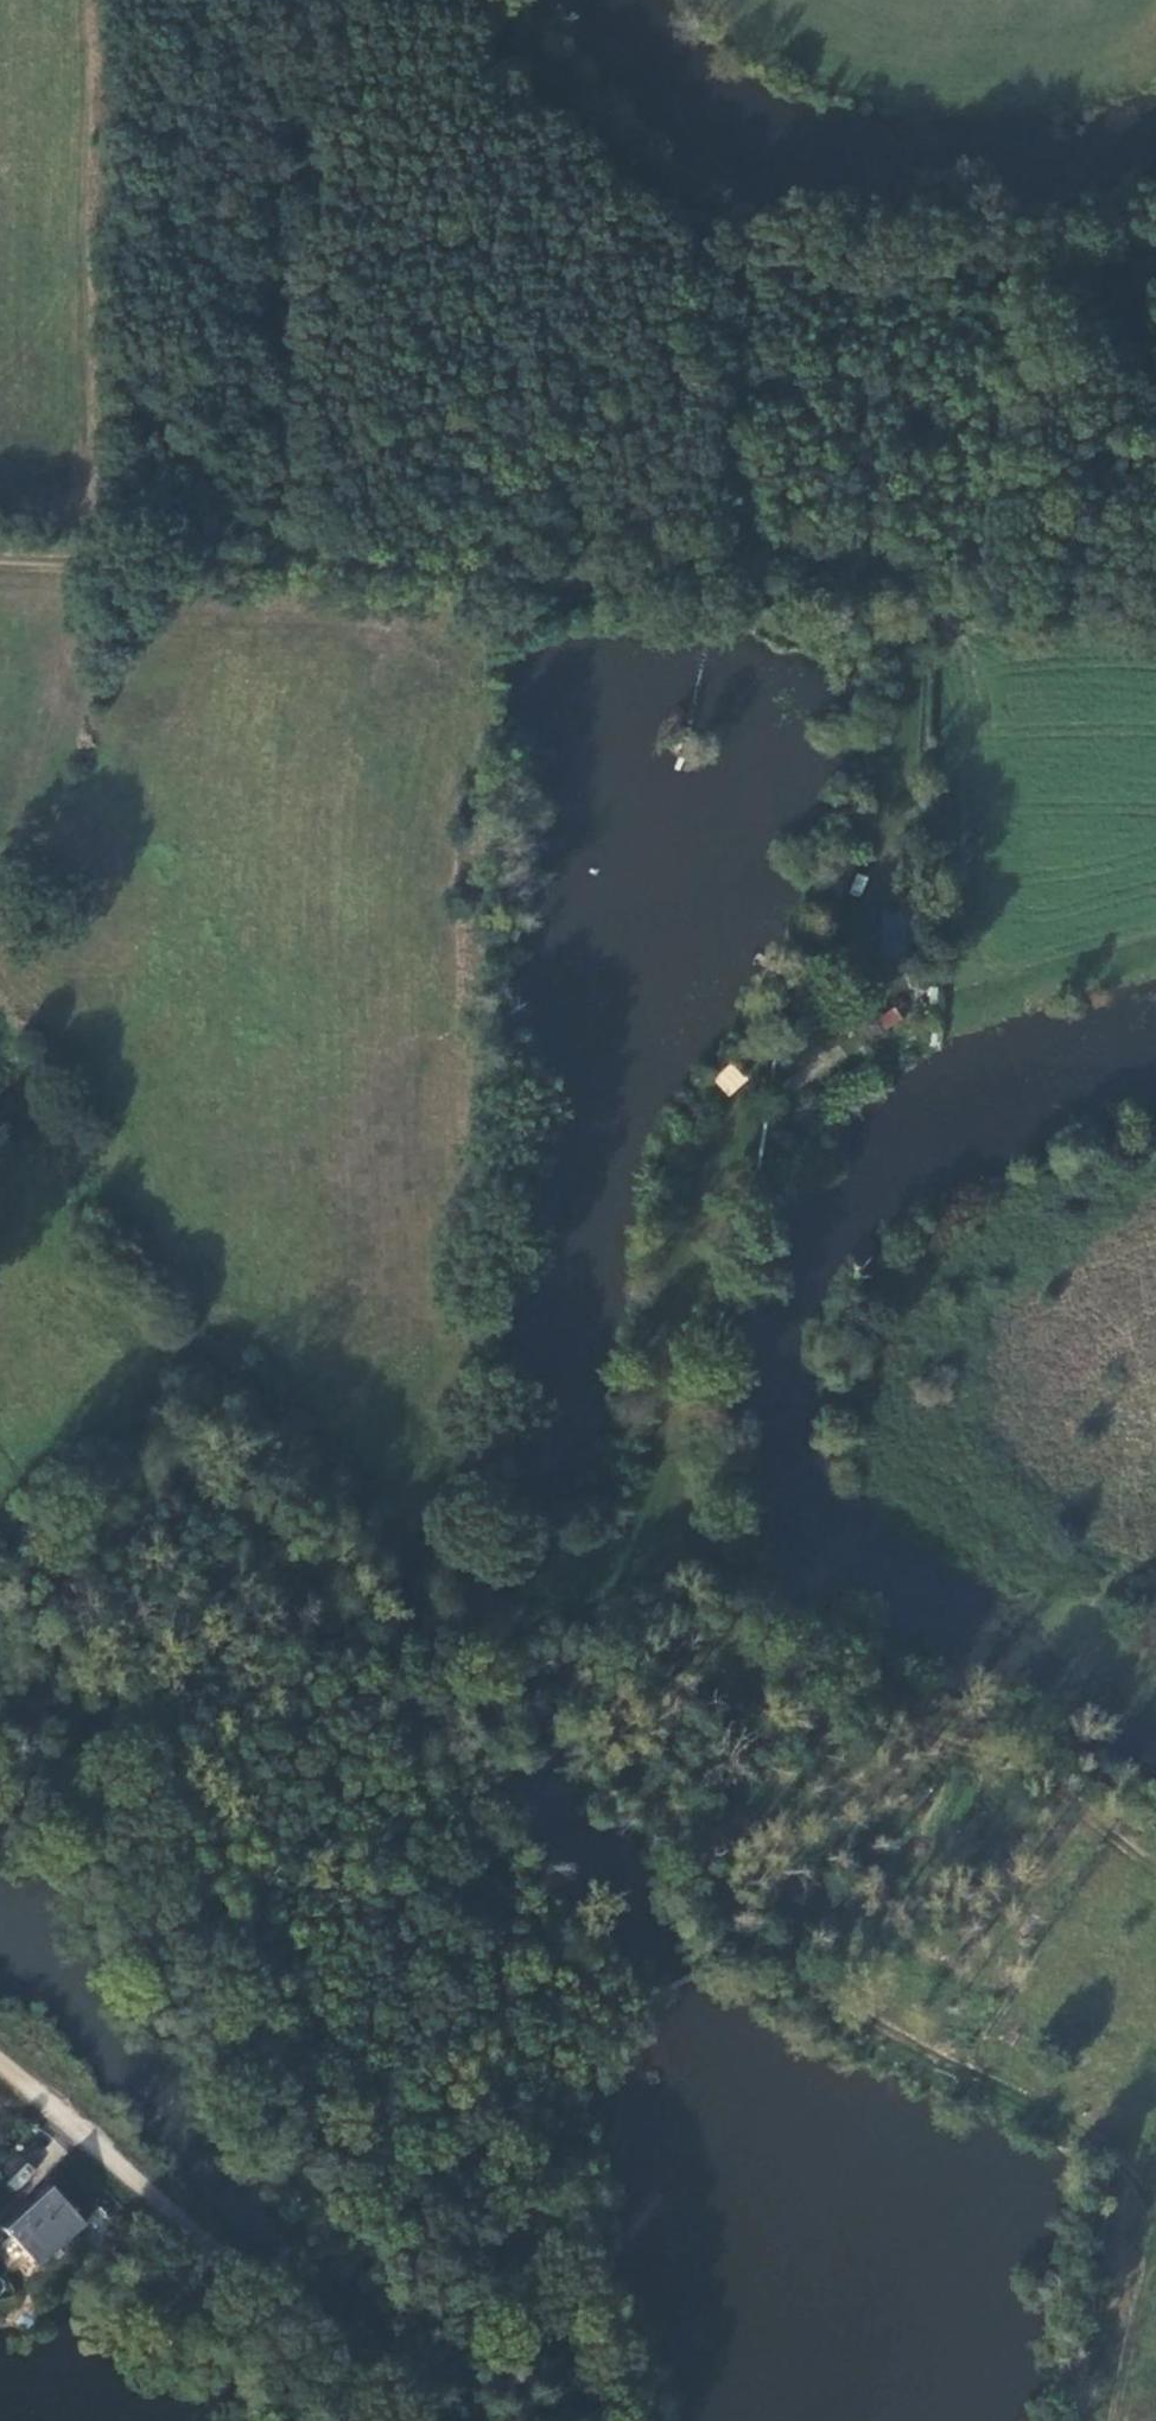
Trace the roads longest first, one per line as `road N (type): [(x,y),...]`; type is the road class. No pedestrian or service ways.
road 1 (track): [(0,555),(909,581)]
road 2 (track): [(0,2058),(350,2367),(367,2420)]
road 3 (track): [(1155,2183),(1094,2420)]

